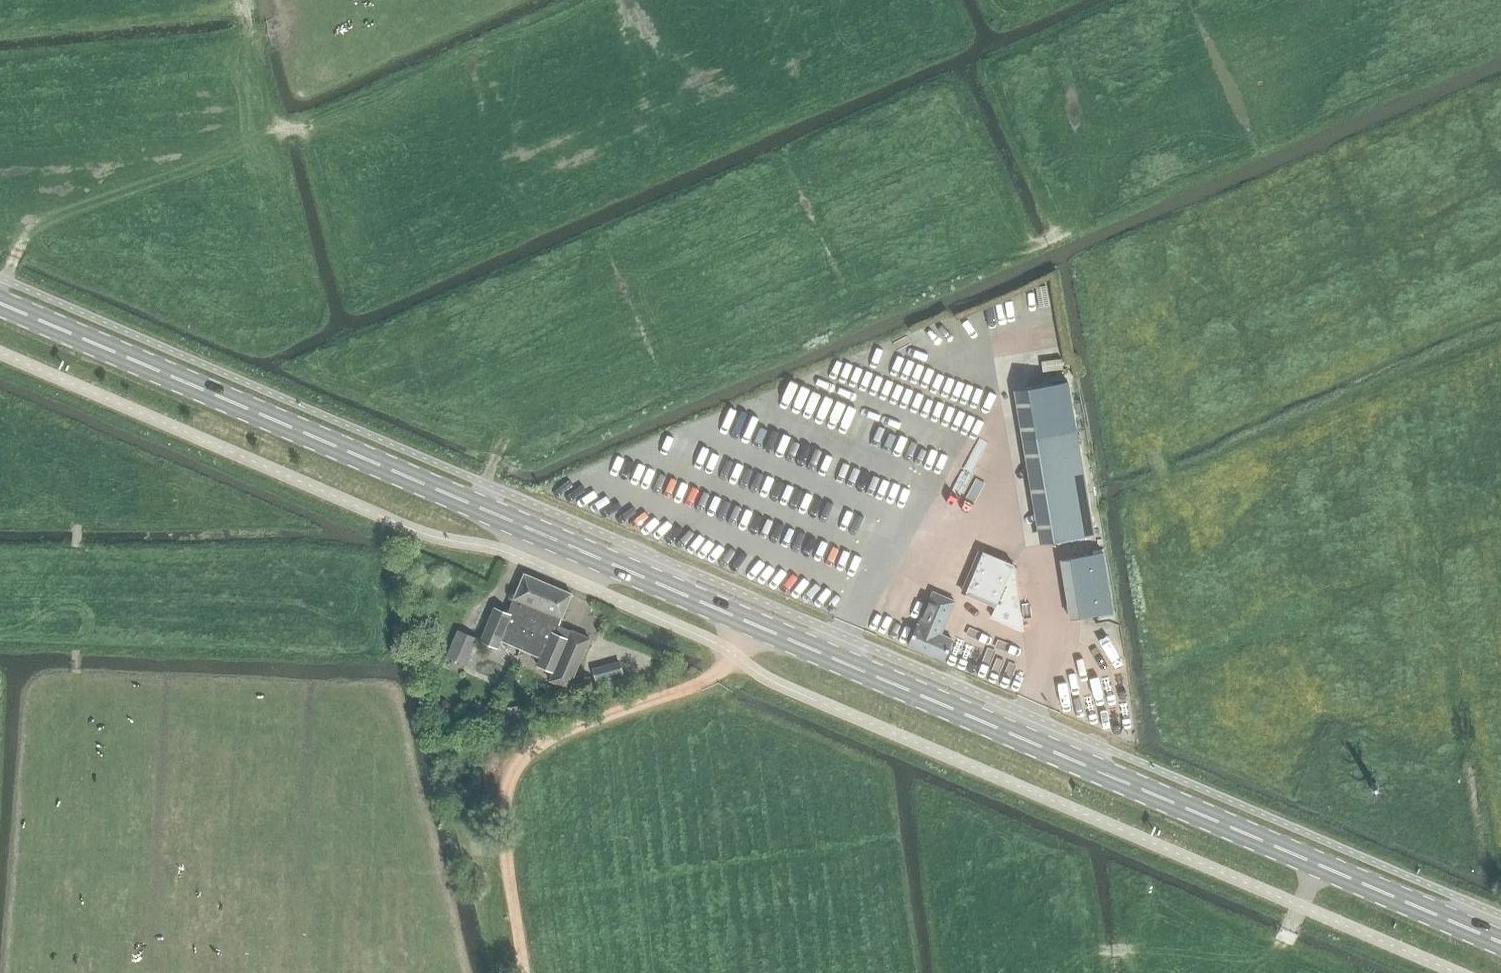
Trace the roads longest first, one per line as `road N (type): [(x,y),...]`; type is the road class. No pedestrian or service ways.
road 1 (primary): [(1500,945),(0,302)]

